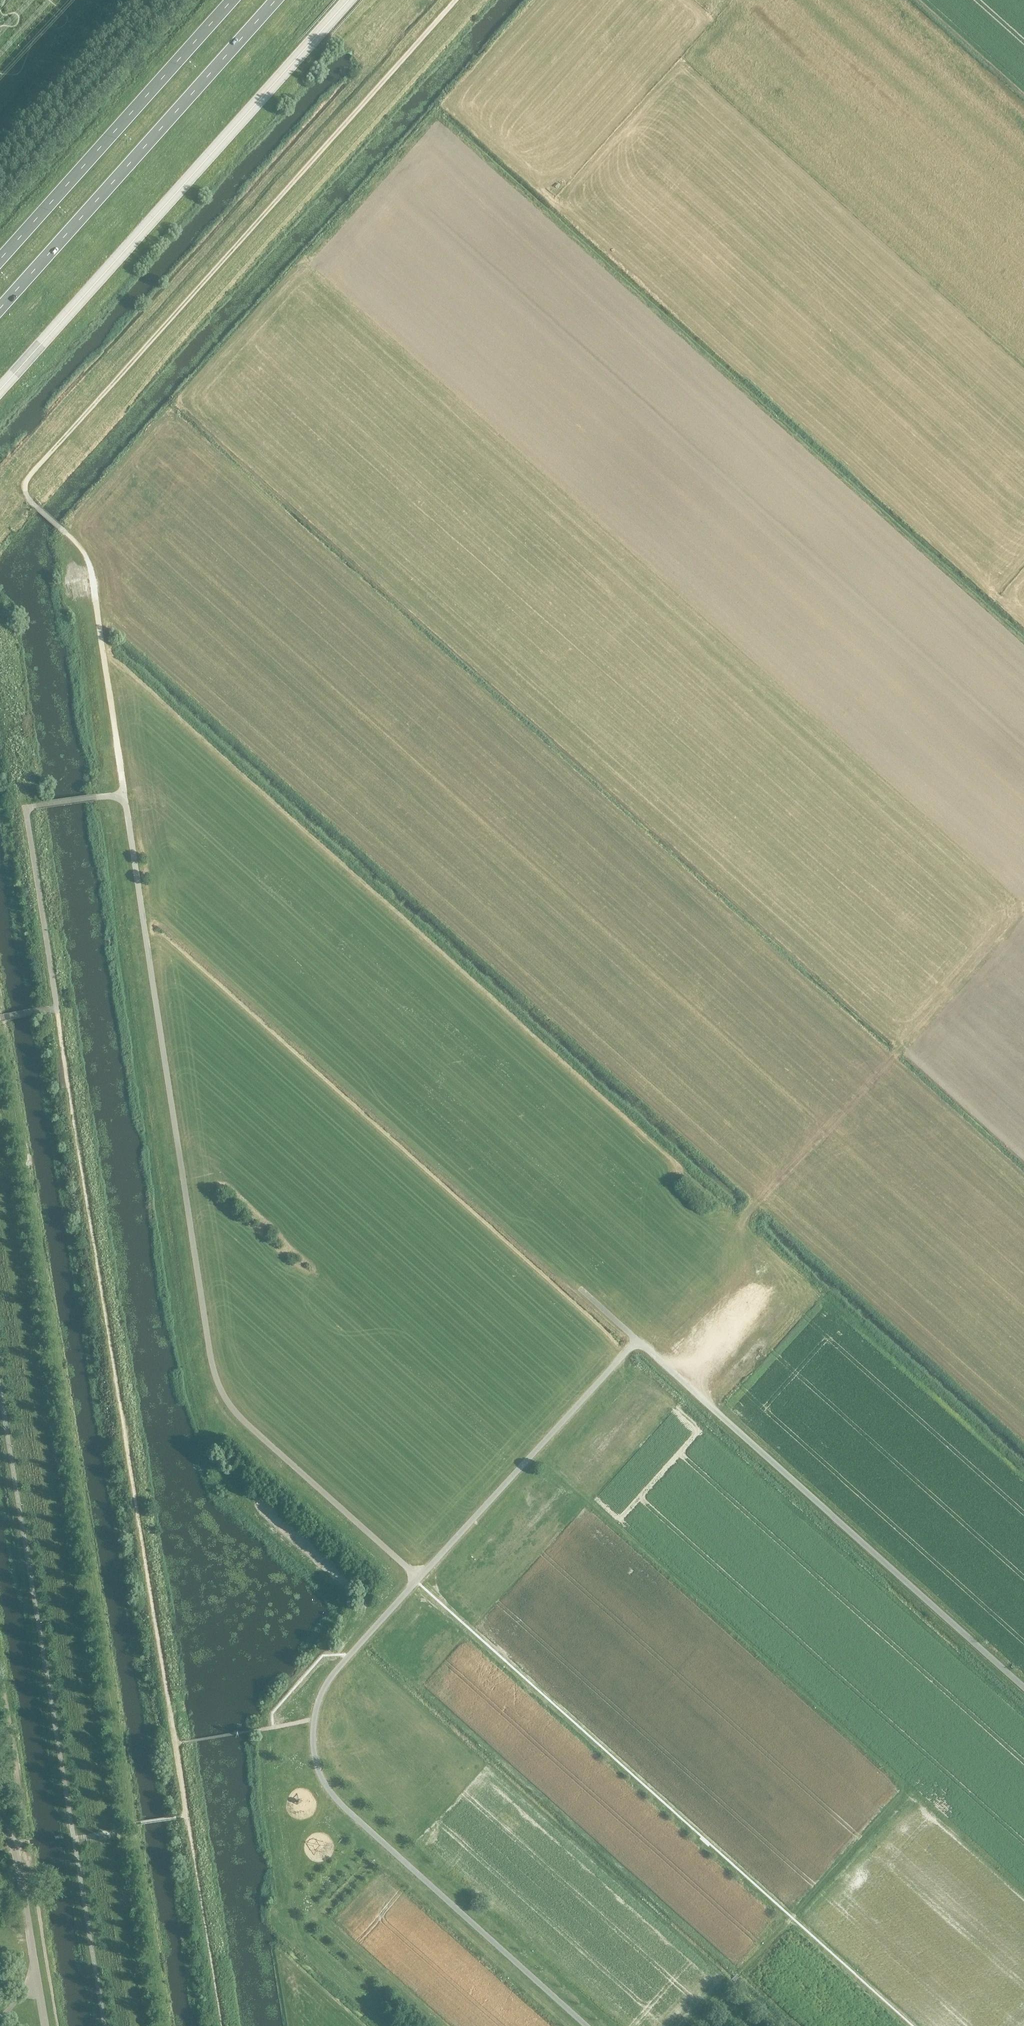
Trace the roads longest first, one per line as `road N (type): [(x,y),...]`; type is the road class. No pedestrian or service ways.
road 1 (track): [(872,1307),(941,1228),(829,1126),(637,1342)]
road 2 (trunk): [(0,308),(276,0)]
road 3 (trunk): [(233,0),(0,260)]
road 4 (track): [(188,1815),(222,2025)]

